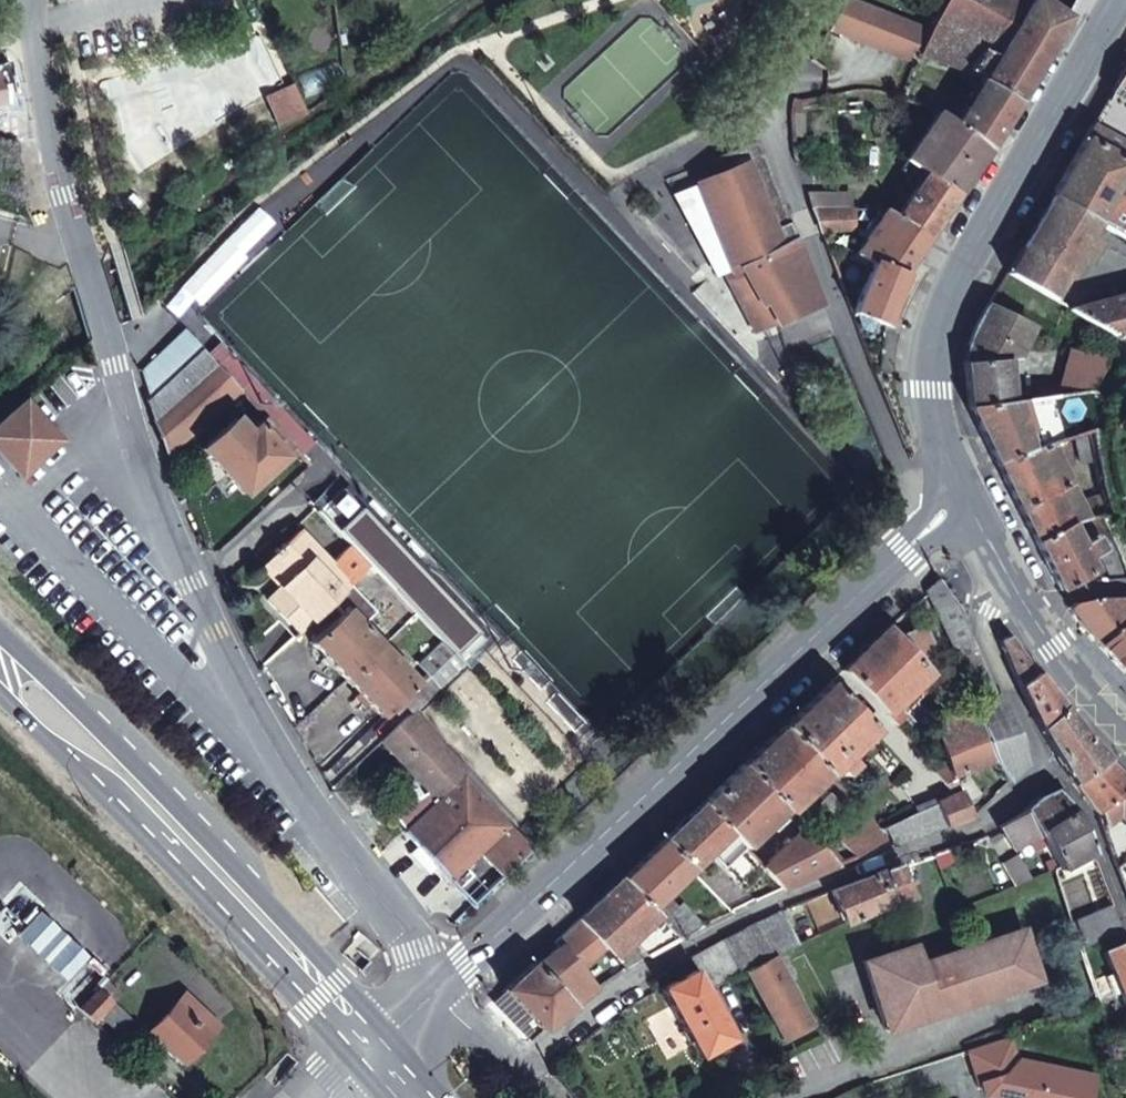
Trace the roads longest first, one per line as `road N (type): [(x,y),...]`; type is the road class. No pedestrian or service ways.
road 1 (residential): [(436,992),(416,951),(314,814),(210,633),(109,349),(47,123),(27,0)]
road 2 (secondary): [(963,505),(899,554),(436,992)]
road 3 (residential): [(1051,772),(985,821),(700,940),(624,988),(534,1079)]
road 4 (residential): [(824,0),(784,81),(775,131),(804,229),(909,483),(958,486)]
road 5 (primary): [(0,655),(171,806),(378,1049)]
road 6 (secondary): [(1125,2),(967,249),(926,331),(929,386),(958,486)]
road 7 (residential): [(806,1097),(1013,1012)]
road 8 (residential): [(1051,772),(989,644),(990,615),(1007,573)]
road 9 (tertiary): [(1026,602),(1084,691),(1125,735)]
road 10 (residential): [(436,992),(534,1079)]

